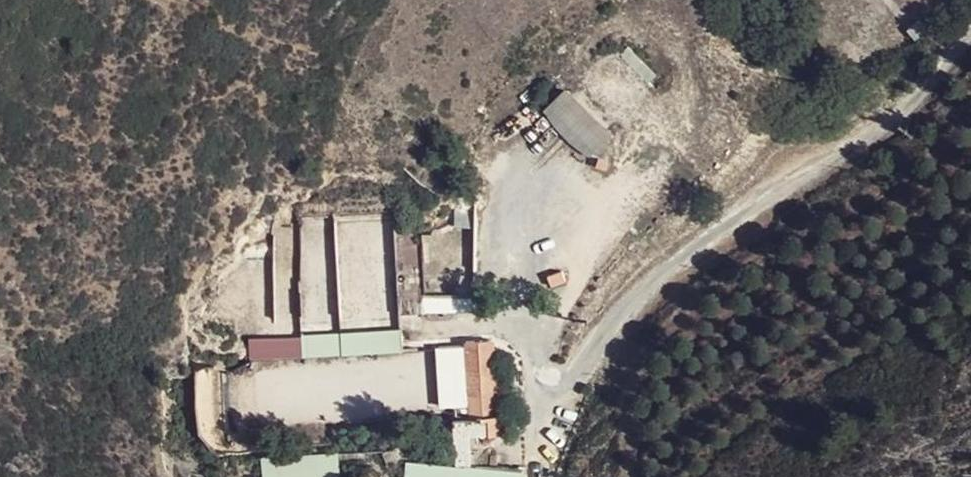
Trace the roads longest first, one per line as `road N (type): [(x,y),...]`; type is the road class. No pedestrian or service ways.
road 1 (unclassified): [(538,476),(566,384),(608,328),(707,241),(904,115),(970,38)]

